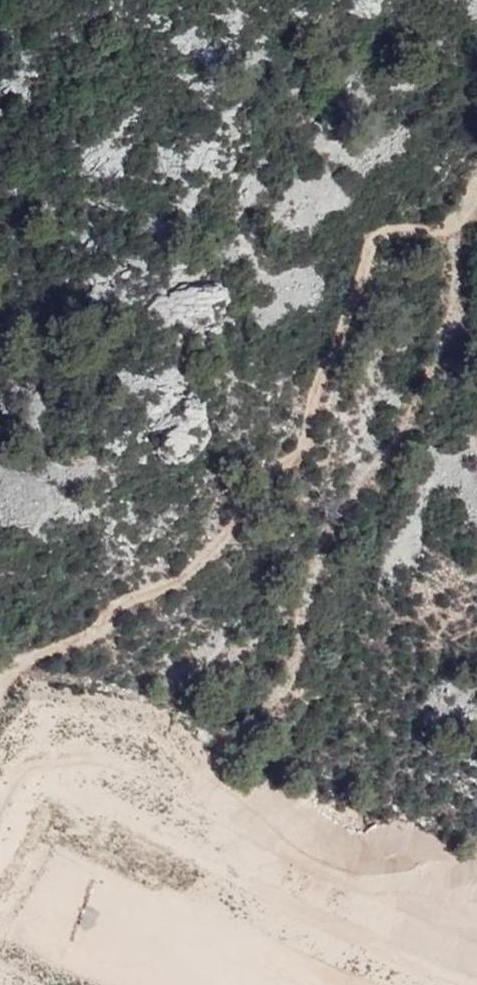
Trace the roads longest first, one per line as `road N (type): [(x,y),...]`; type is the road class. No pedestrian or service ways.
road 1 (track): [(0,692),(17,661),(87,634),(108,606),(162,588),(229,534),(296,414),(364,236),(440,232)]
road 2 (track): [(476,184),(440,232),(460,267),(459,312),(426,400),(331,520),(312,616),(256,715)]

